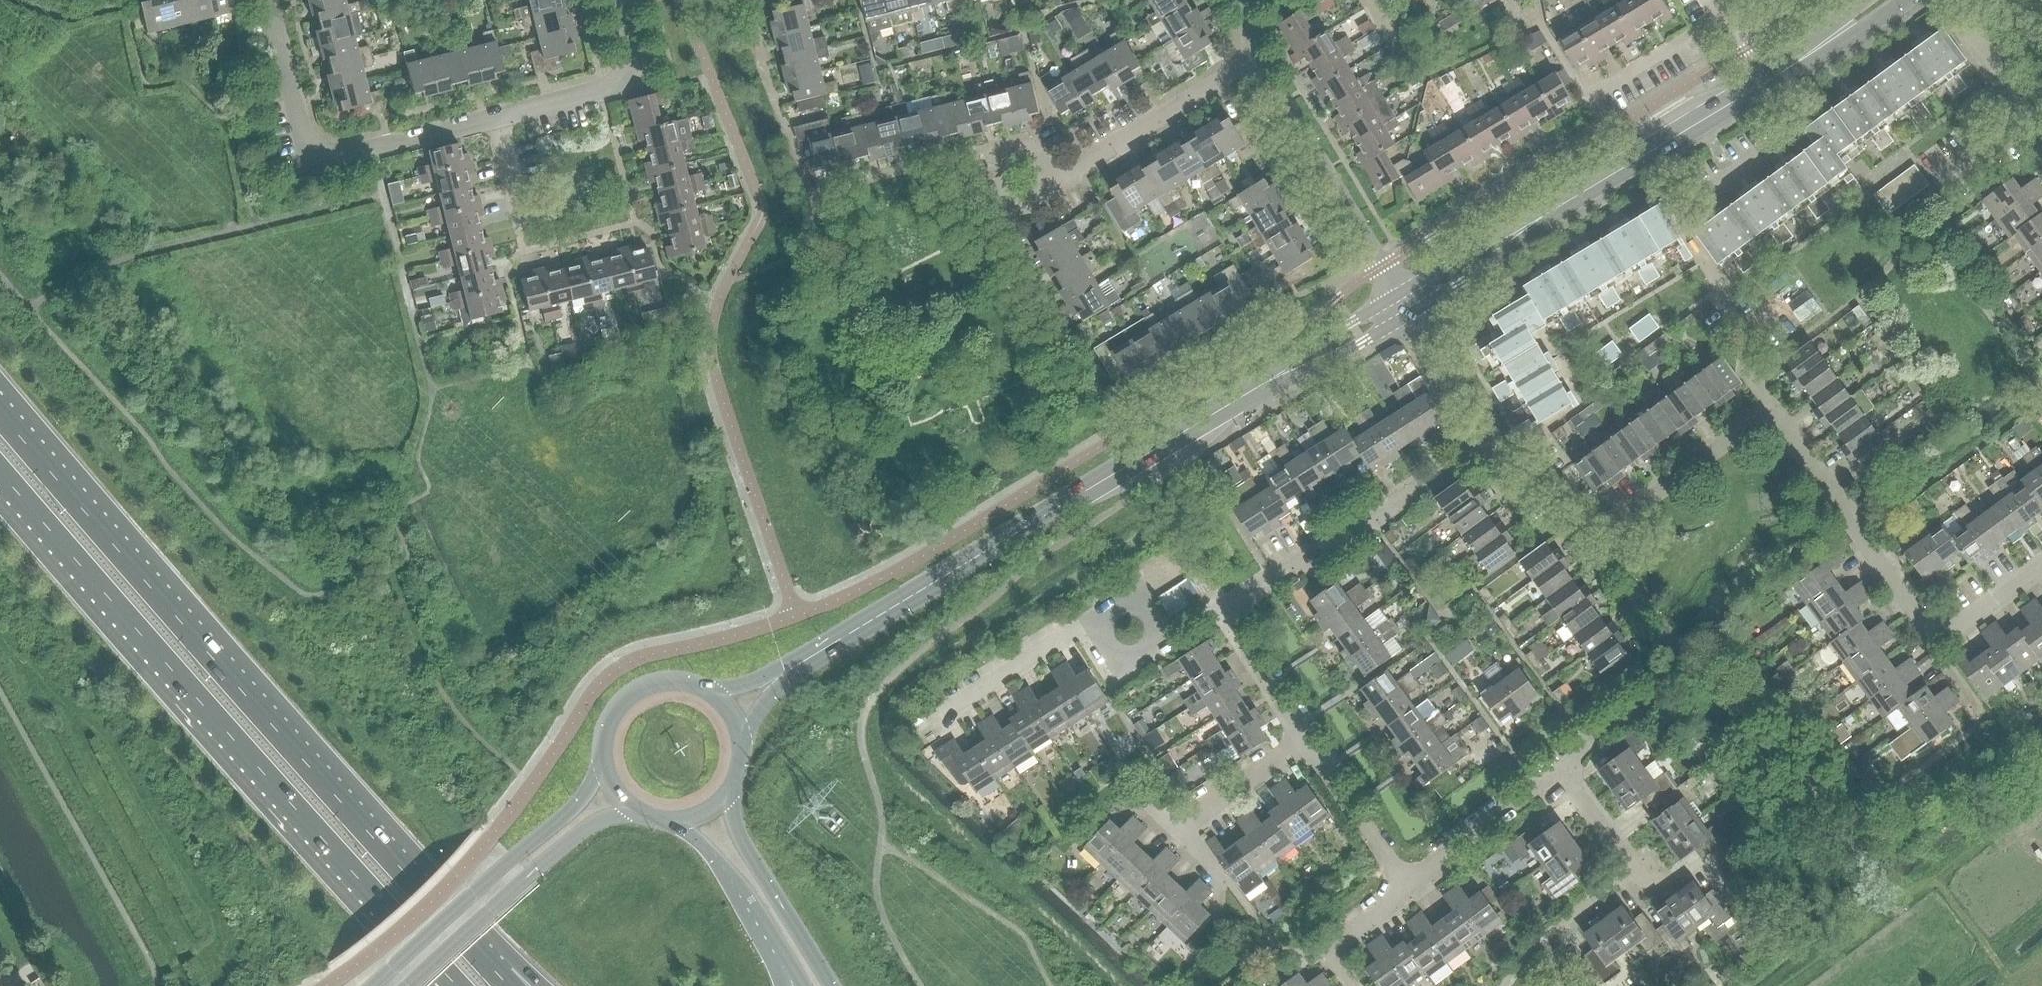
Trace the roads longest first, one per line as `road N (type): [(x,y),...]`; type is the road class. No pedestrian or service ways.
road 1 (trunk): [(498,974),(0,409)]
road 2 (tertiary): [(785,676),(1402,301)]
road 3 (trunk): [(0,470),(448,985)]
road 4 (tertiary): [(1402,301),(1882,0)]
road 5 (residential): [(267,0),(296,123),(310,152),(334,160),(621,81),(629,66),(618,0)]
road 6 (residential): [(1769,409),(1926,633),(1944,631),(2041,563)]
road 7 (residential): [(1559,769),(1683,667),(1594,532)]
road 8 (tertiary): [(606,768),(579,810),(383,985)]
road 9 (residential): [(1226,614),(1486,442)]
road 10 (residential): [(1559,769),(1628,874),(1545,936),(1500,985)]
road 11 (tertiary): [(417,985),(590,833),(642,816)]
road 12 (residential): [(1402,301),(1257,60)]
road 13 (residential): [(1060,177),(1257,60)]
road 14 (trunk): [(830,985),(740,840),(733,793)]
road 15 (residential): [(1594,532),(1769,409)]
road 16 (residential): [(929,728),(1070,631),(1098,623)]
road 17 (residential): [(1403,886),(1559,769)]
road 18 (trunk): [(678,824),(706,851),(785,985)]
road 19 (residential): [(1403,886),(1308,740)]
road 20 (tertiary): [(714,696),(678,684),(637,694),(610,726),(606,768)]
road 21 (residential): [(1486,442),(1402,301)]
road 22 (residential): [(1178,828),(1308,740)]
road 23 (residential): [(1308,740),(1226,614)]
road 24 (residential): [(1594,532),(1486,442)]
road 25 (residential): [(1350,985),(1330,954),(1403,886)]
road 26 (residential): [(1060,177),(1024,148),(1002,156),(990,189),(1015,206)]

